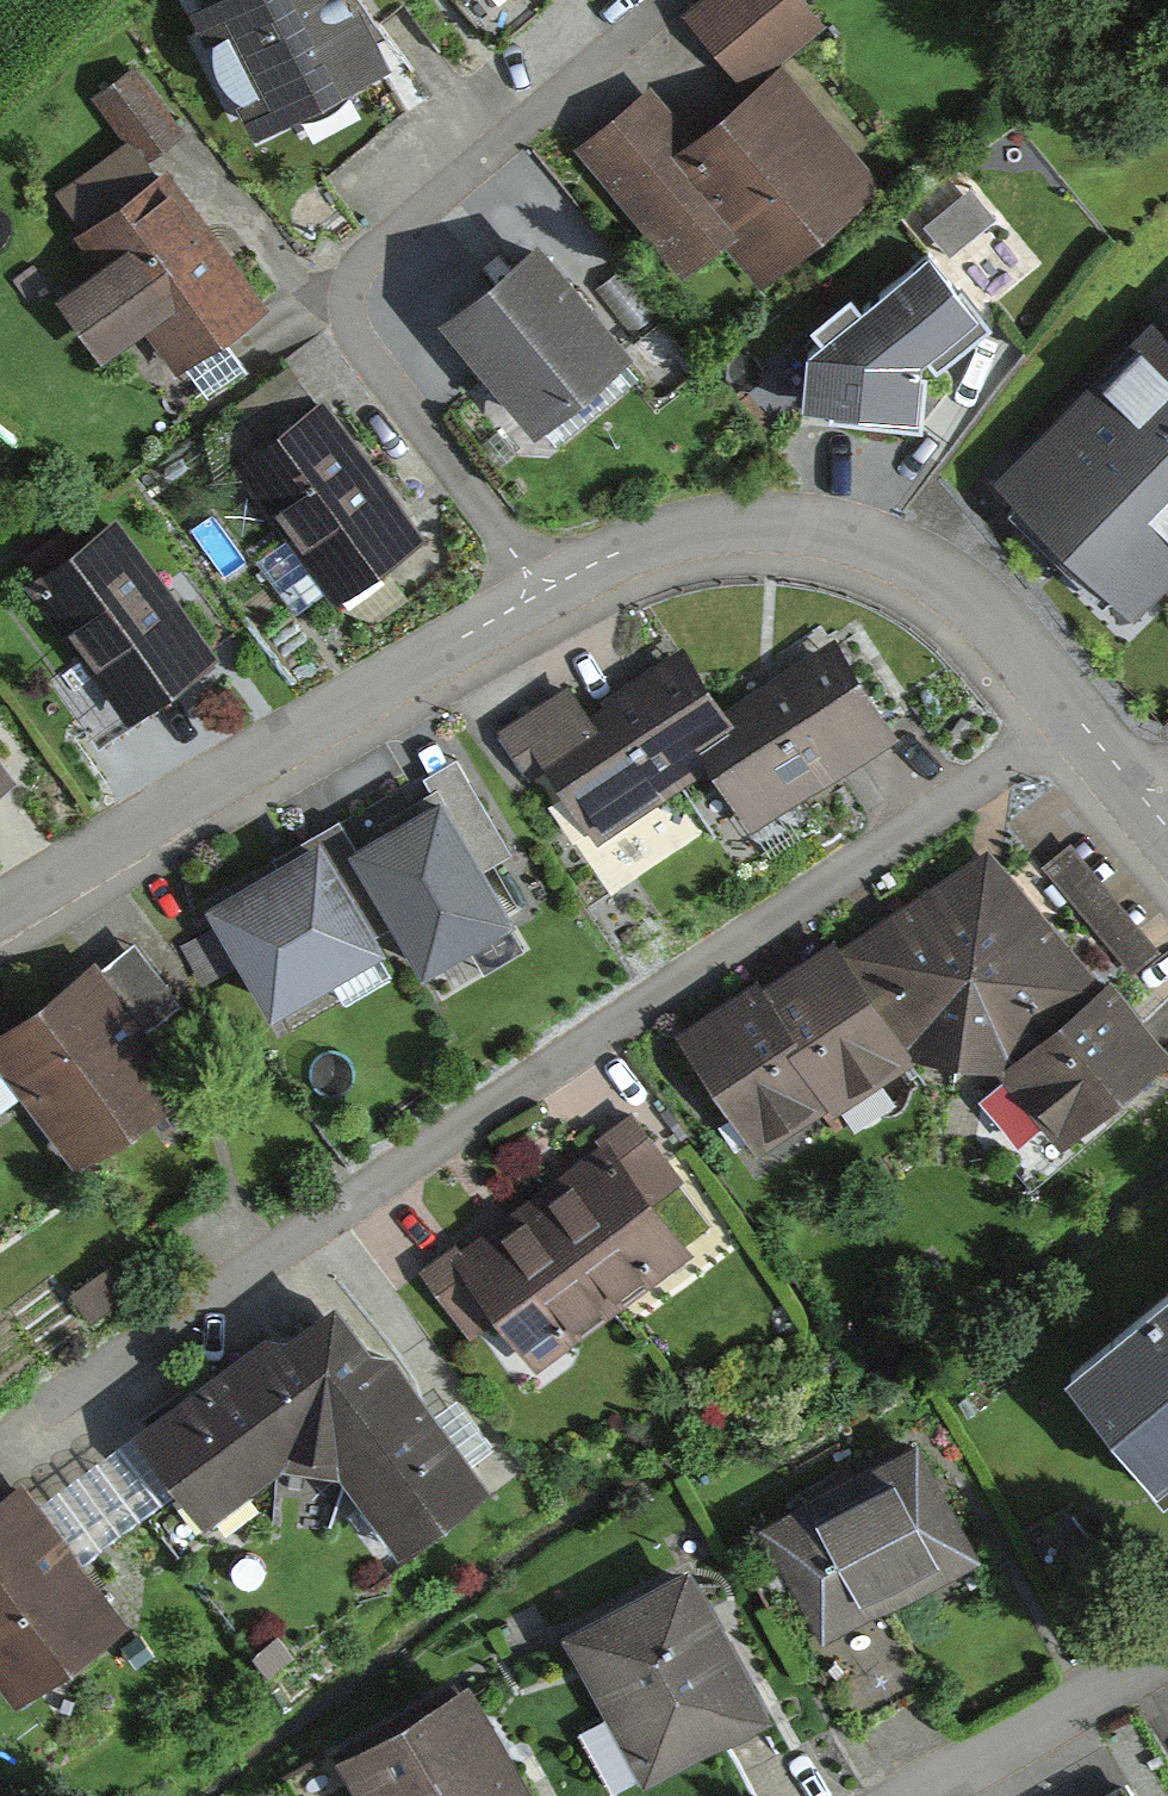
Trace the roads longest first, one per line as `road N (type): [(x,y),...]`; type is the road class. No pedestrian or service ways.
road 1 (residential): [(1055,728),(0,1449)]
road 2 (residential): [(536,593),(500,528),(349,332),(356,260),(668,0)]
road 3 (residential): [(536,593),(0,923)]
road 4 (residential): [(1055,728),(946,599),(828,532),(674,536),(536,593)]
road 5 (residential): [(1167,1659),(927,1795)]
road 6 (residential): [(1144,810),(1055,728)]

